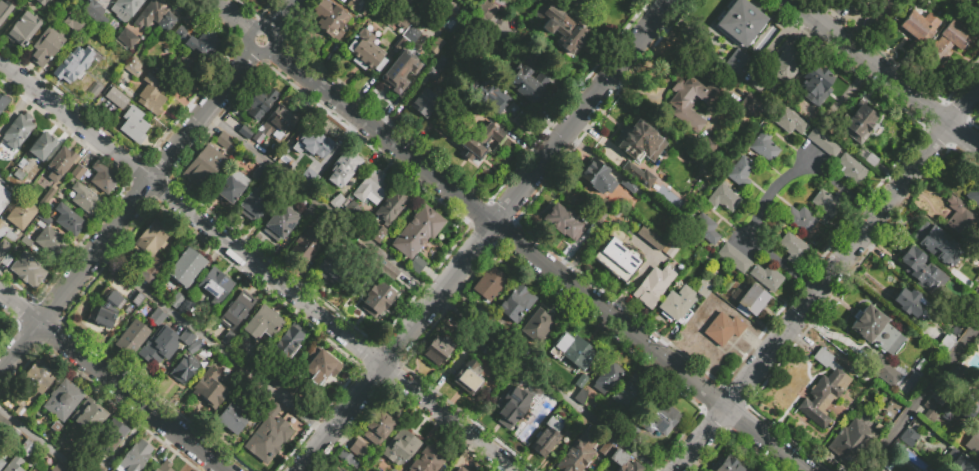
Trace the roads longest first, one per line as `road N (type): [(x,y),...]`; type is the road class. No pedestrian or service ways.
road 1 (residential): [(270,48),(804,470)]
road 2 (residential): [(0,63),(515,470)]
road 3 (residential): [(299,470),(671,0)]
road 4 (residential): [(677,470),(978,87)]
road 5 (residential): [(0,376),(252,51)]
road 6 (residential): [(0,293),(225,470)]
road 7 (residential): [(794,0),(978,152)]

